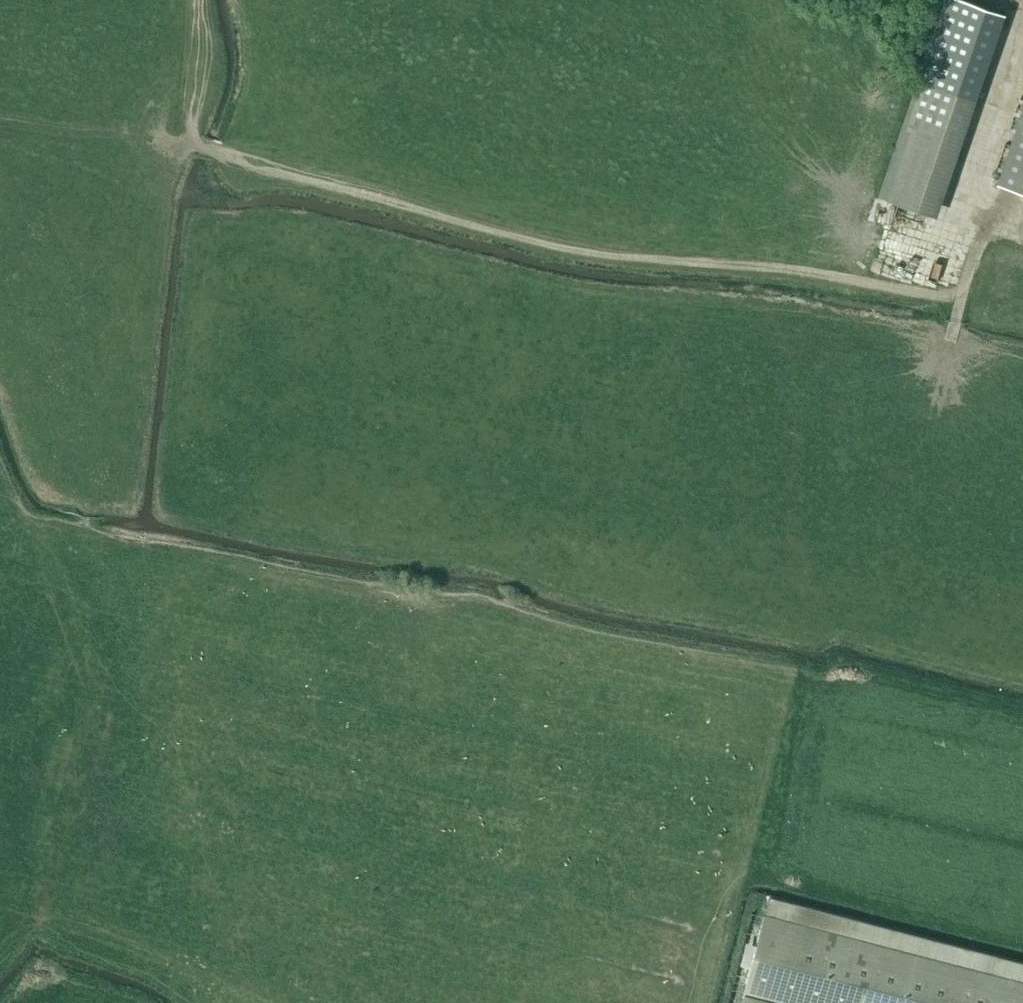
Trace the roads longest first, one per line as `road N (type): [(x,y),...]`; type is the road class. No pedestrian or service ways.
road 1 (track): [(164,0),(162,40),(127,111),(89,128),(0,125)]
road 2 (track): [(987,216),(943,366)]

